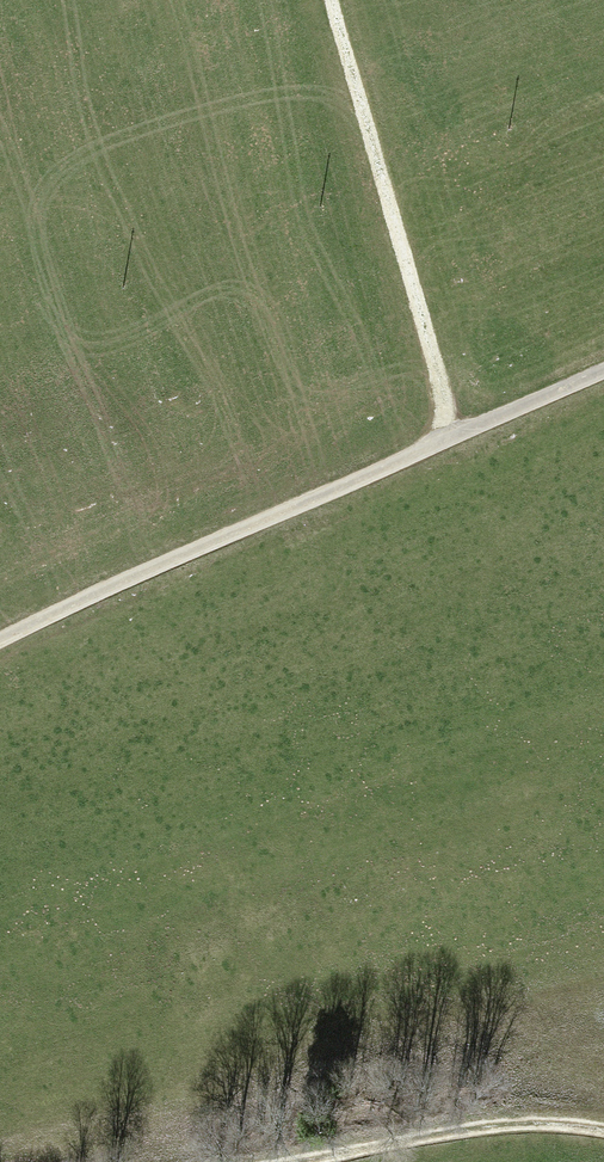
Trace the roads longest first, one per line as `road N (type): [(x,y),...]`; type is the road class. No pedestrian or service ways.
road 1 (track): [(0,635),(603,369)]
road 2 (track): [(454,434),(331,0)]
road 3 (track): [(319,1161),(460,1139),(603,1140)]

